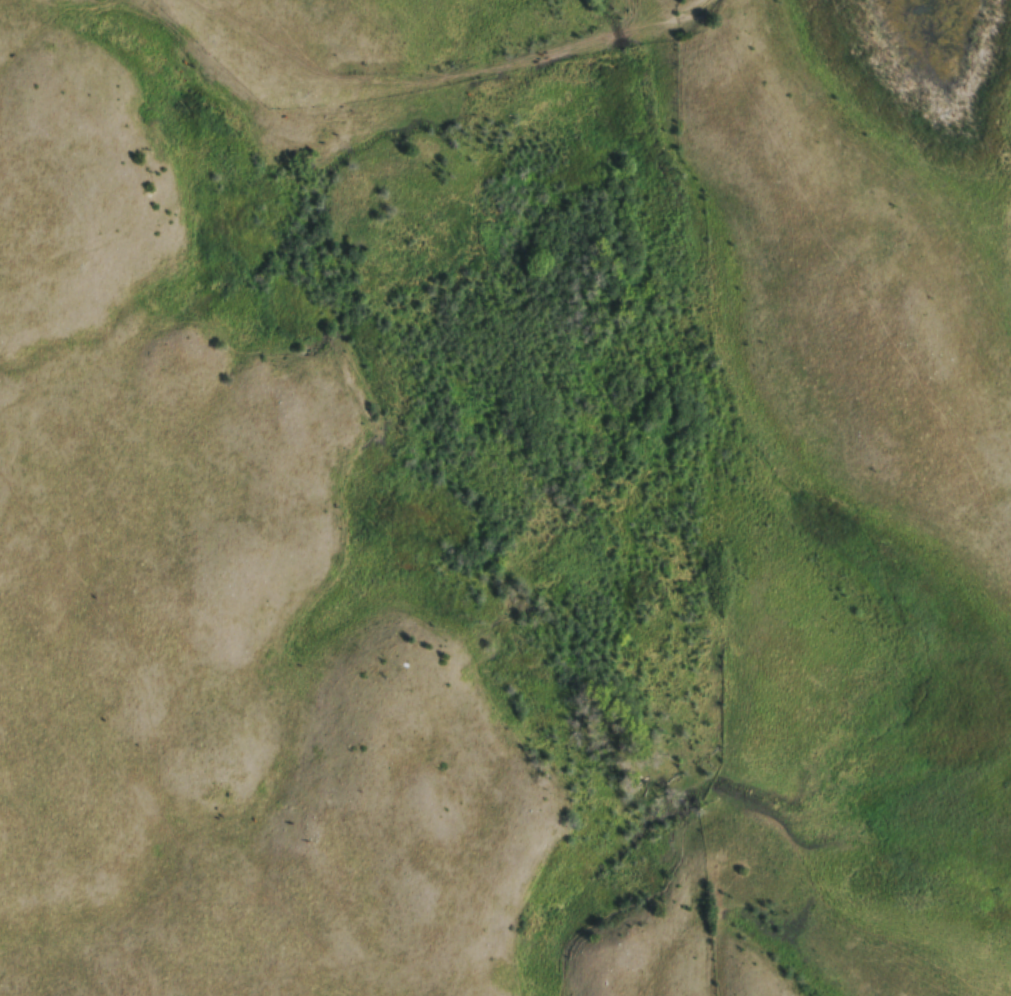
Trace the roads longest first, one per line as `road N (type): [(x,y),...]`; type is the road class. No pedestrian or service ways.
road 1 (track): [(183,0),(239,68),(450,71),(706,0)]

